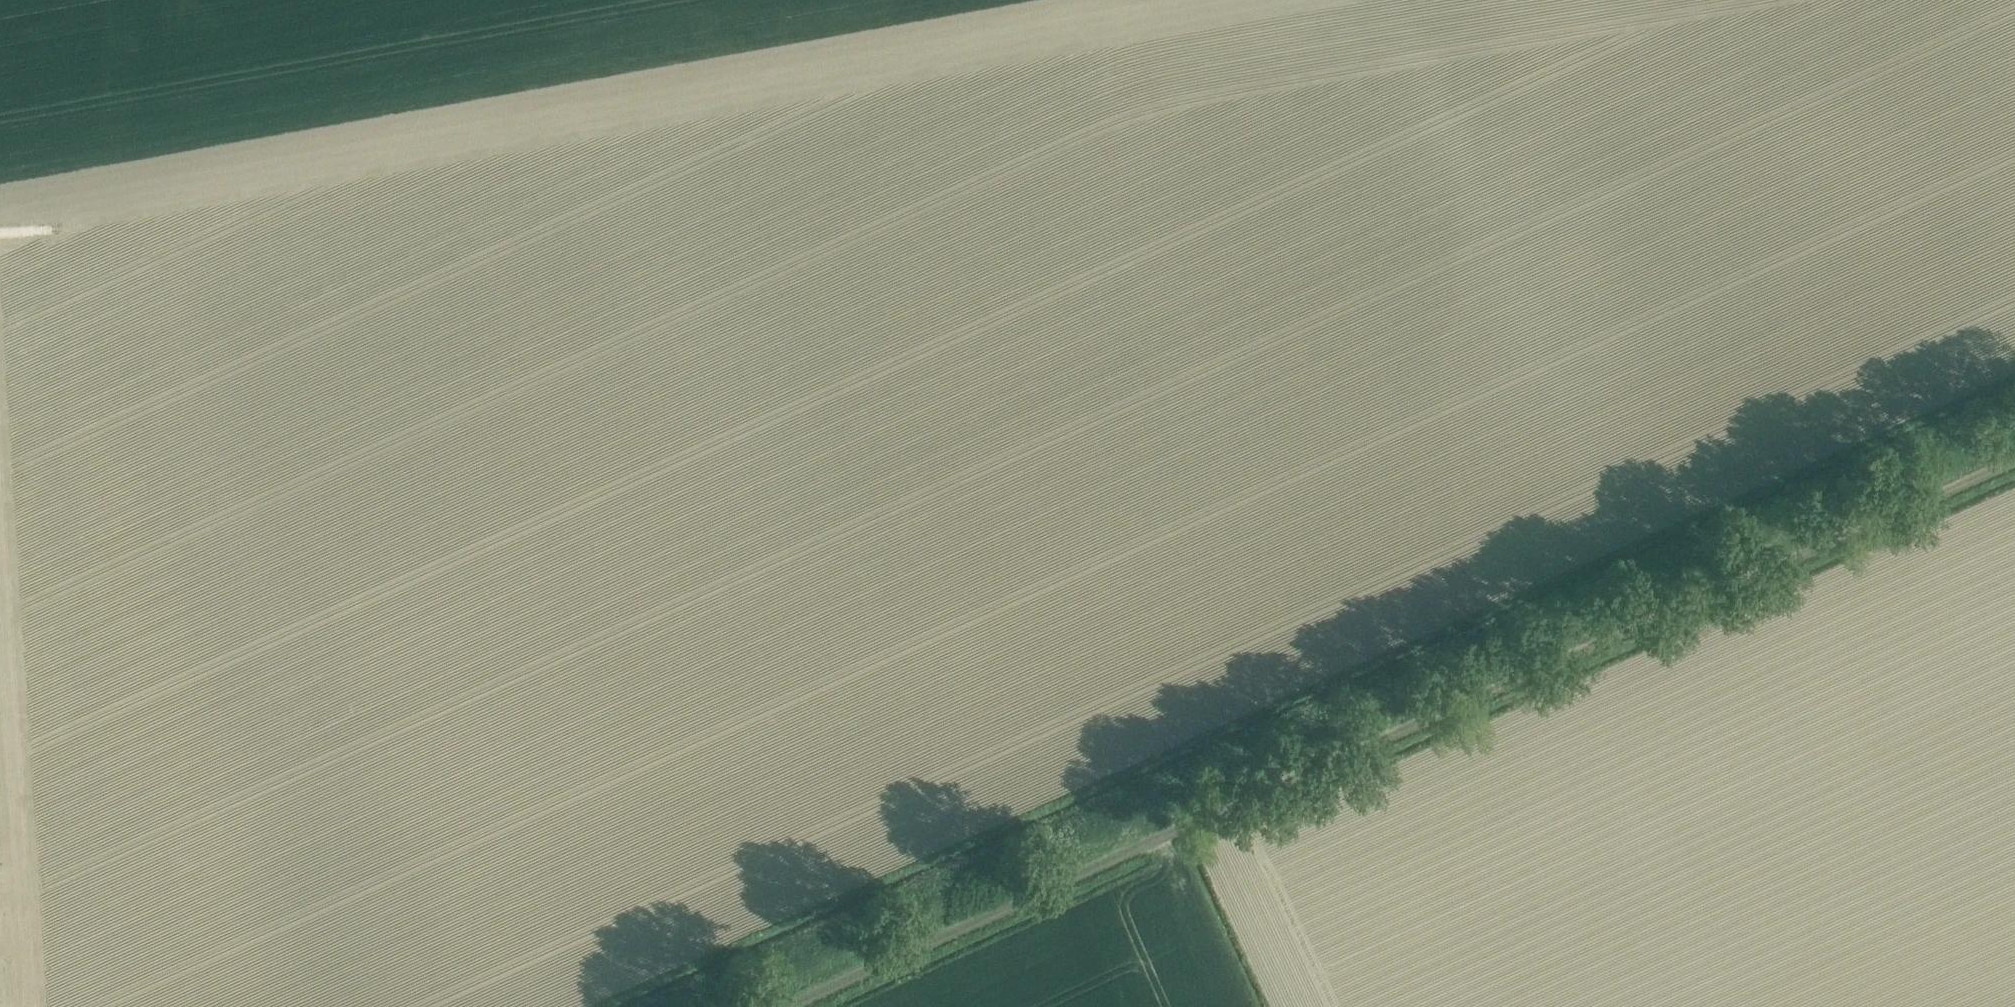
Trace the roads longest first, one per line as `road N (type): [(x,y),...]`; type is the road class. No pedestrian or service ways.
road 1 (track): [(2014,465),(805,1006)]
road 2 (track): [(0,231),(34,230),(68,1006)]

